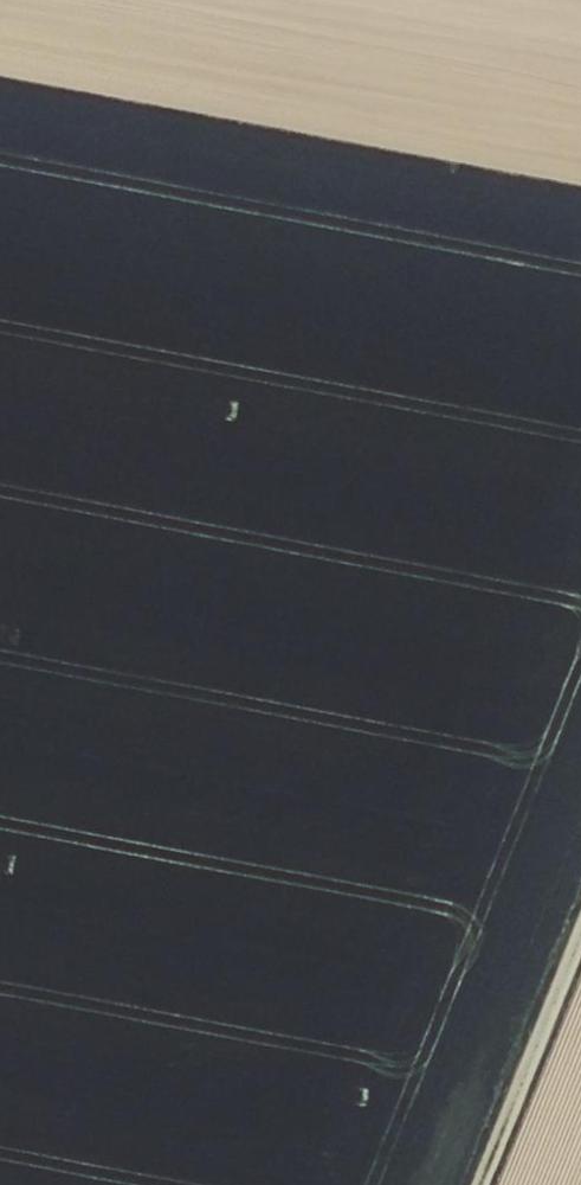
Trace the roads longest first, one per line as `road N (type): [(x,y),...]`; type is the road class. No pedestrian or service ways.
road 1 (track): [(580,935),(481,1184)]

